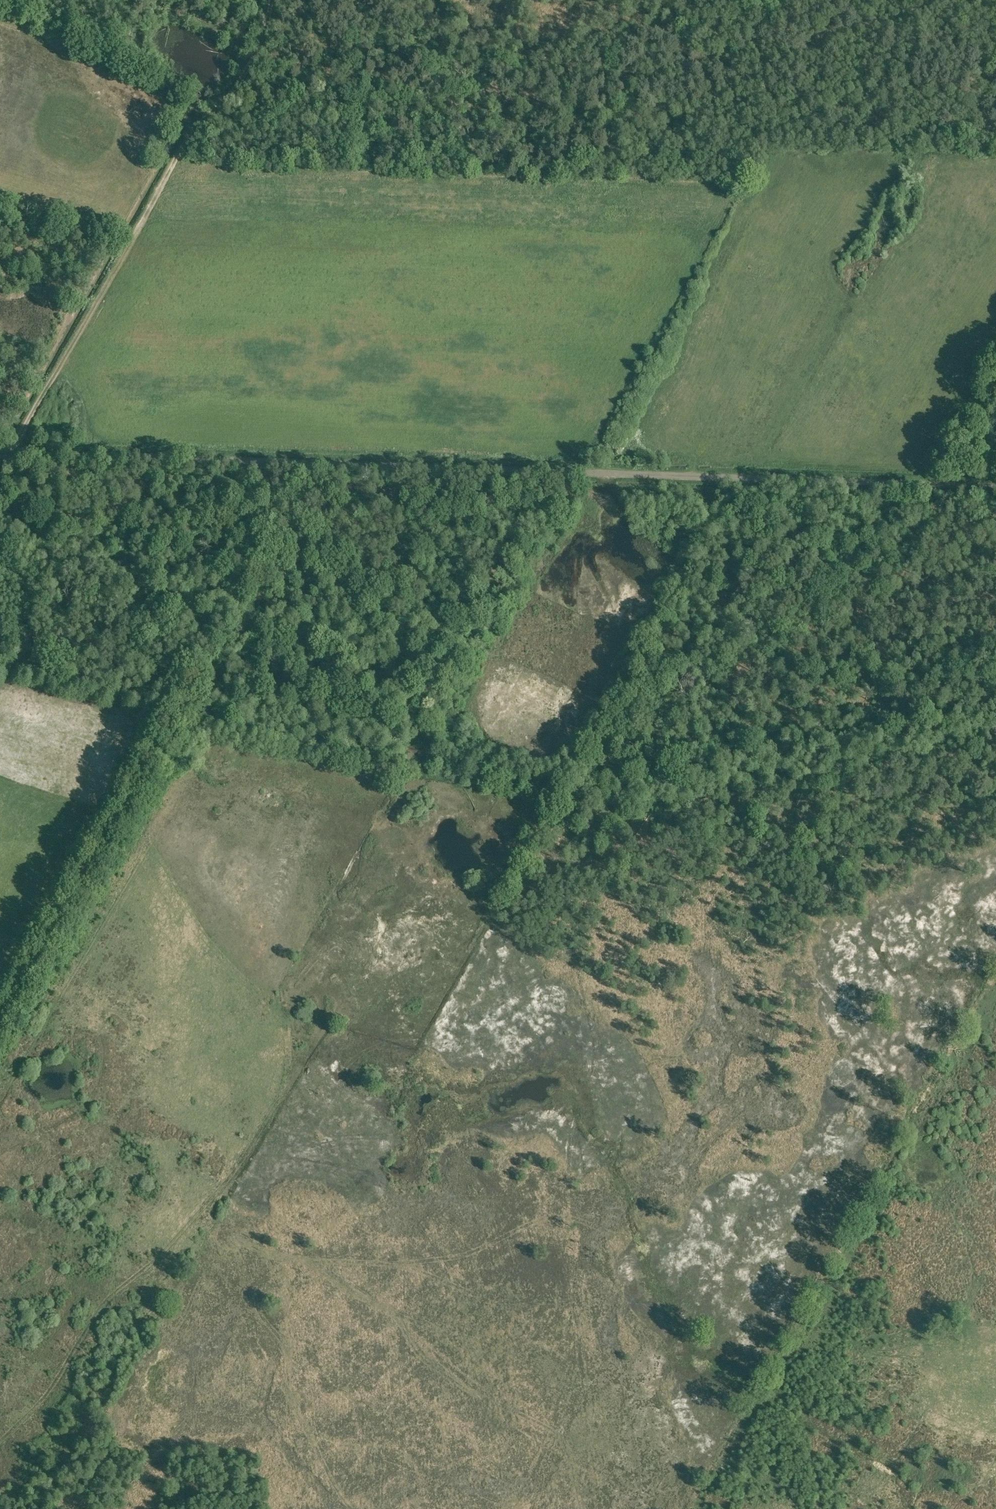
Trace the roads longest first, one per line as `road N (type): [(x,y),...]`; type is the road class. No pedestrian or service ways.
road 1 (unclassified): [(995,489),(0,452)]
road 2 (track): [(13,452),(189,140),(234,91),(258,51),(272,0)]

